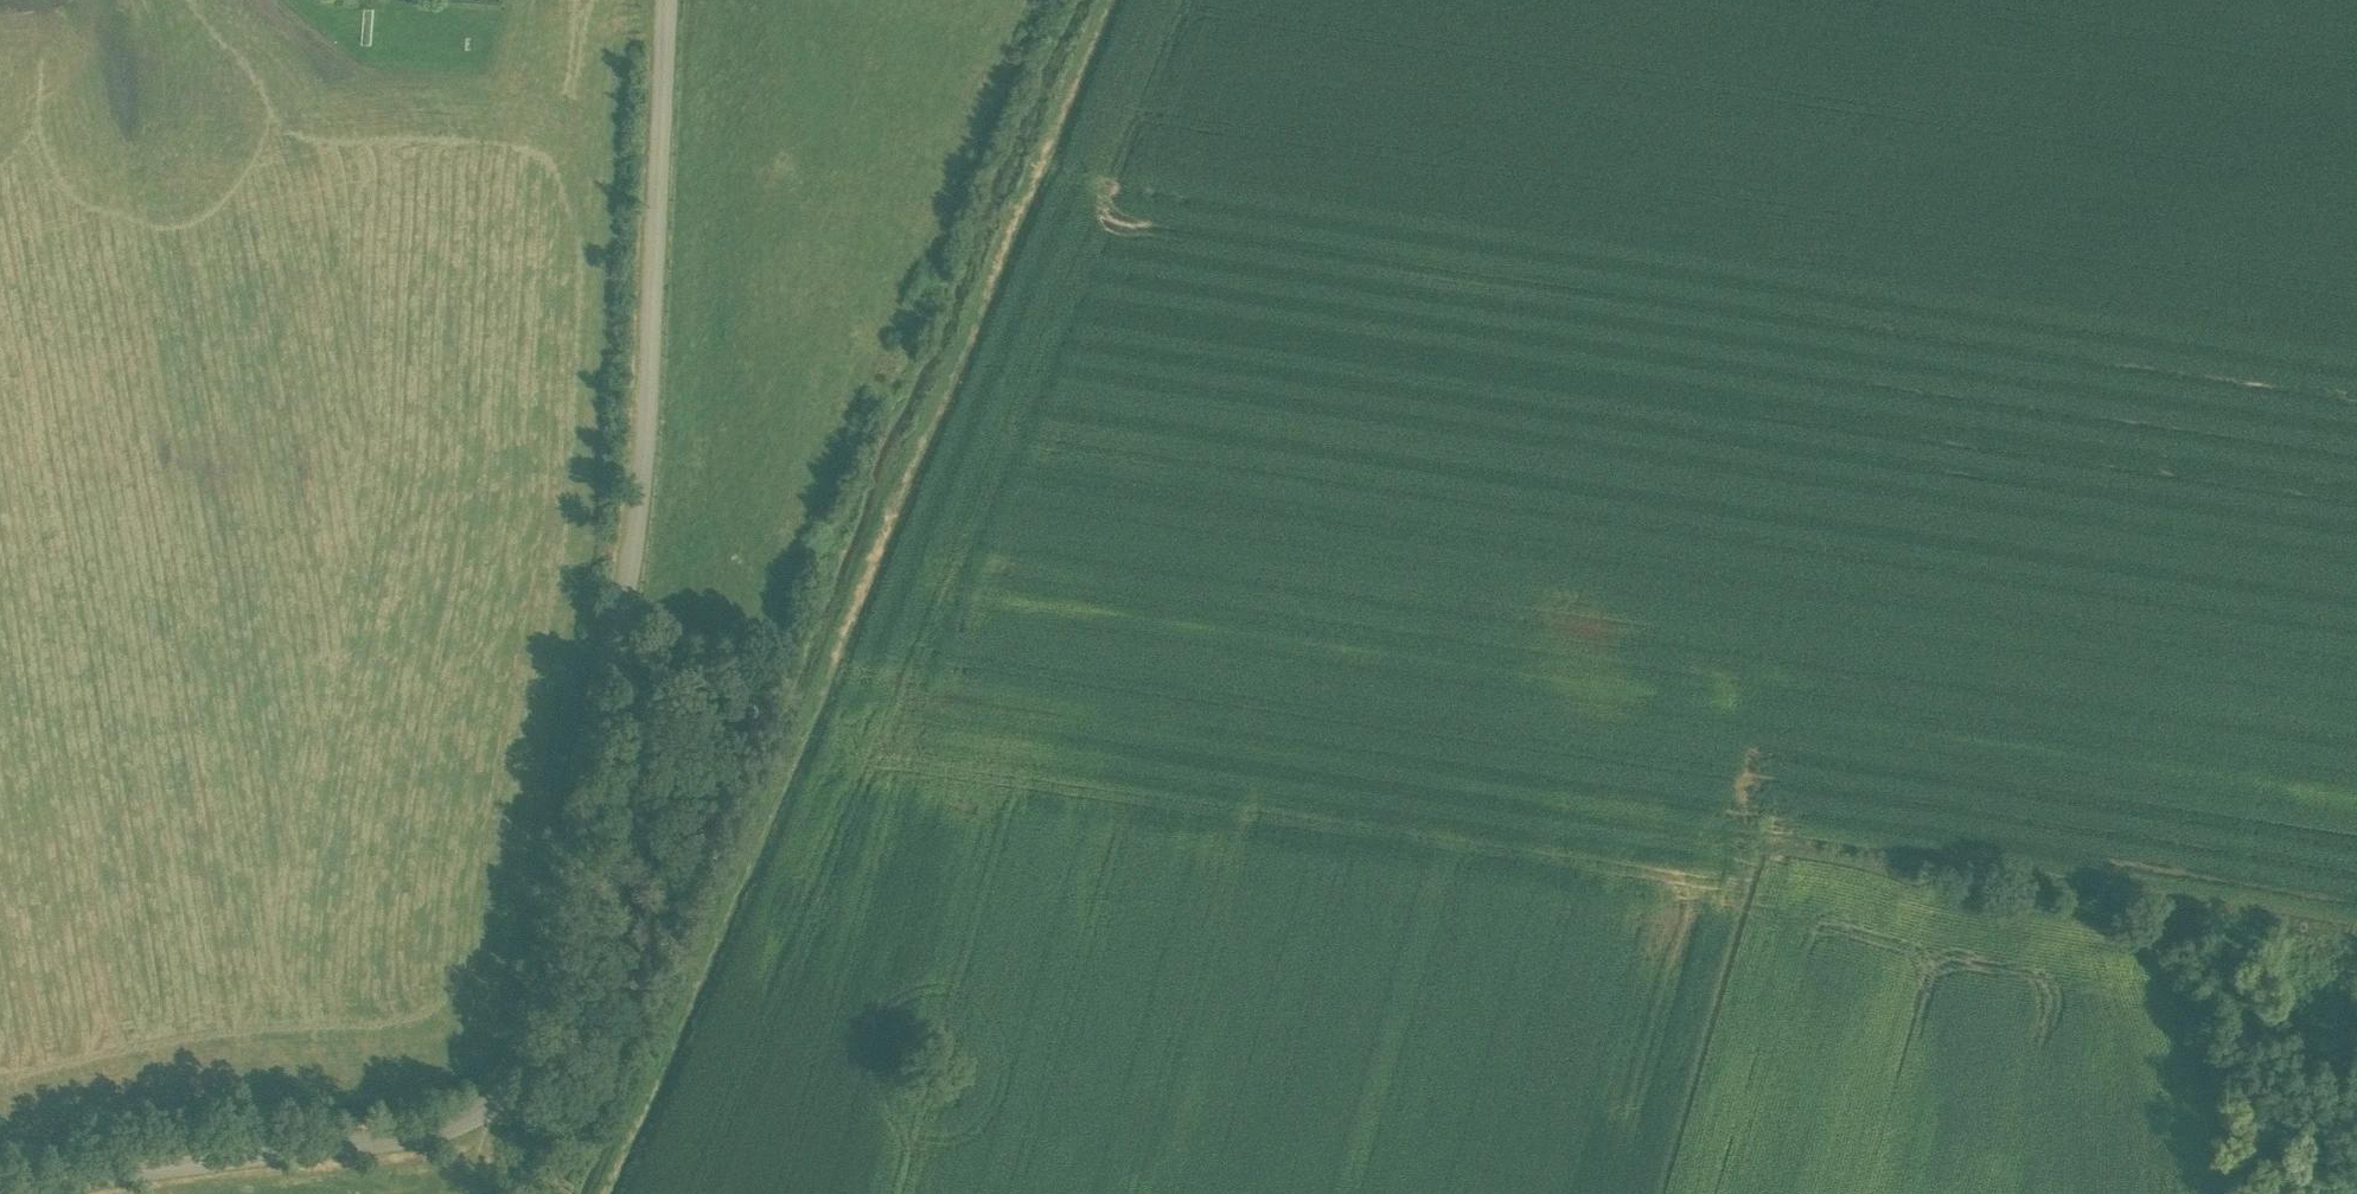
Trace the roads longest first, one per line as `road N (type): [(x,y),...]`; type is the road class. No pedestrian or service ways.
road 1 (unclassified): [(21,1193),(457,1129),(511,1095),(526,1069),(628,633),(644,531),(670,0)]

